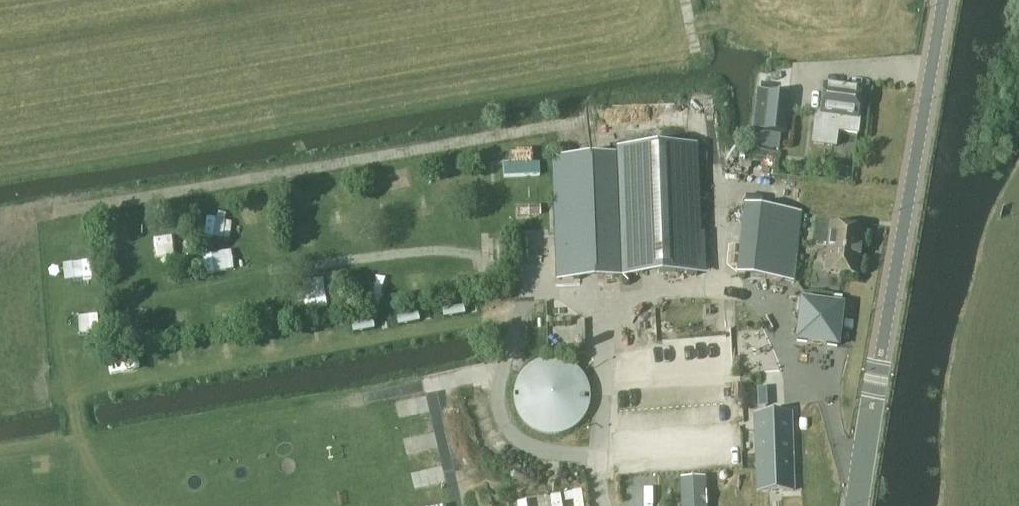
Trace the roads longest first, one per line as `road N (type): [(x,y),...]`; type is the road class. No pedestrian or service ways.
road 1 (tertiary): [(943,0),(856,505)]
road 2 (track): [(727,289),(718,175),(684,0)]
road 3 (track): [(325,404),(499,372)]

